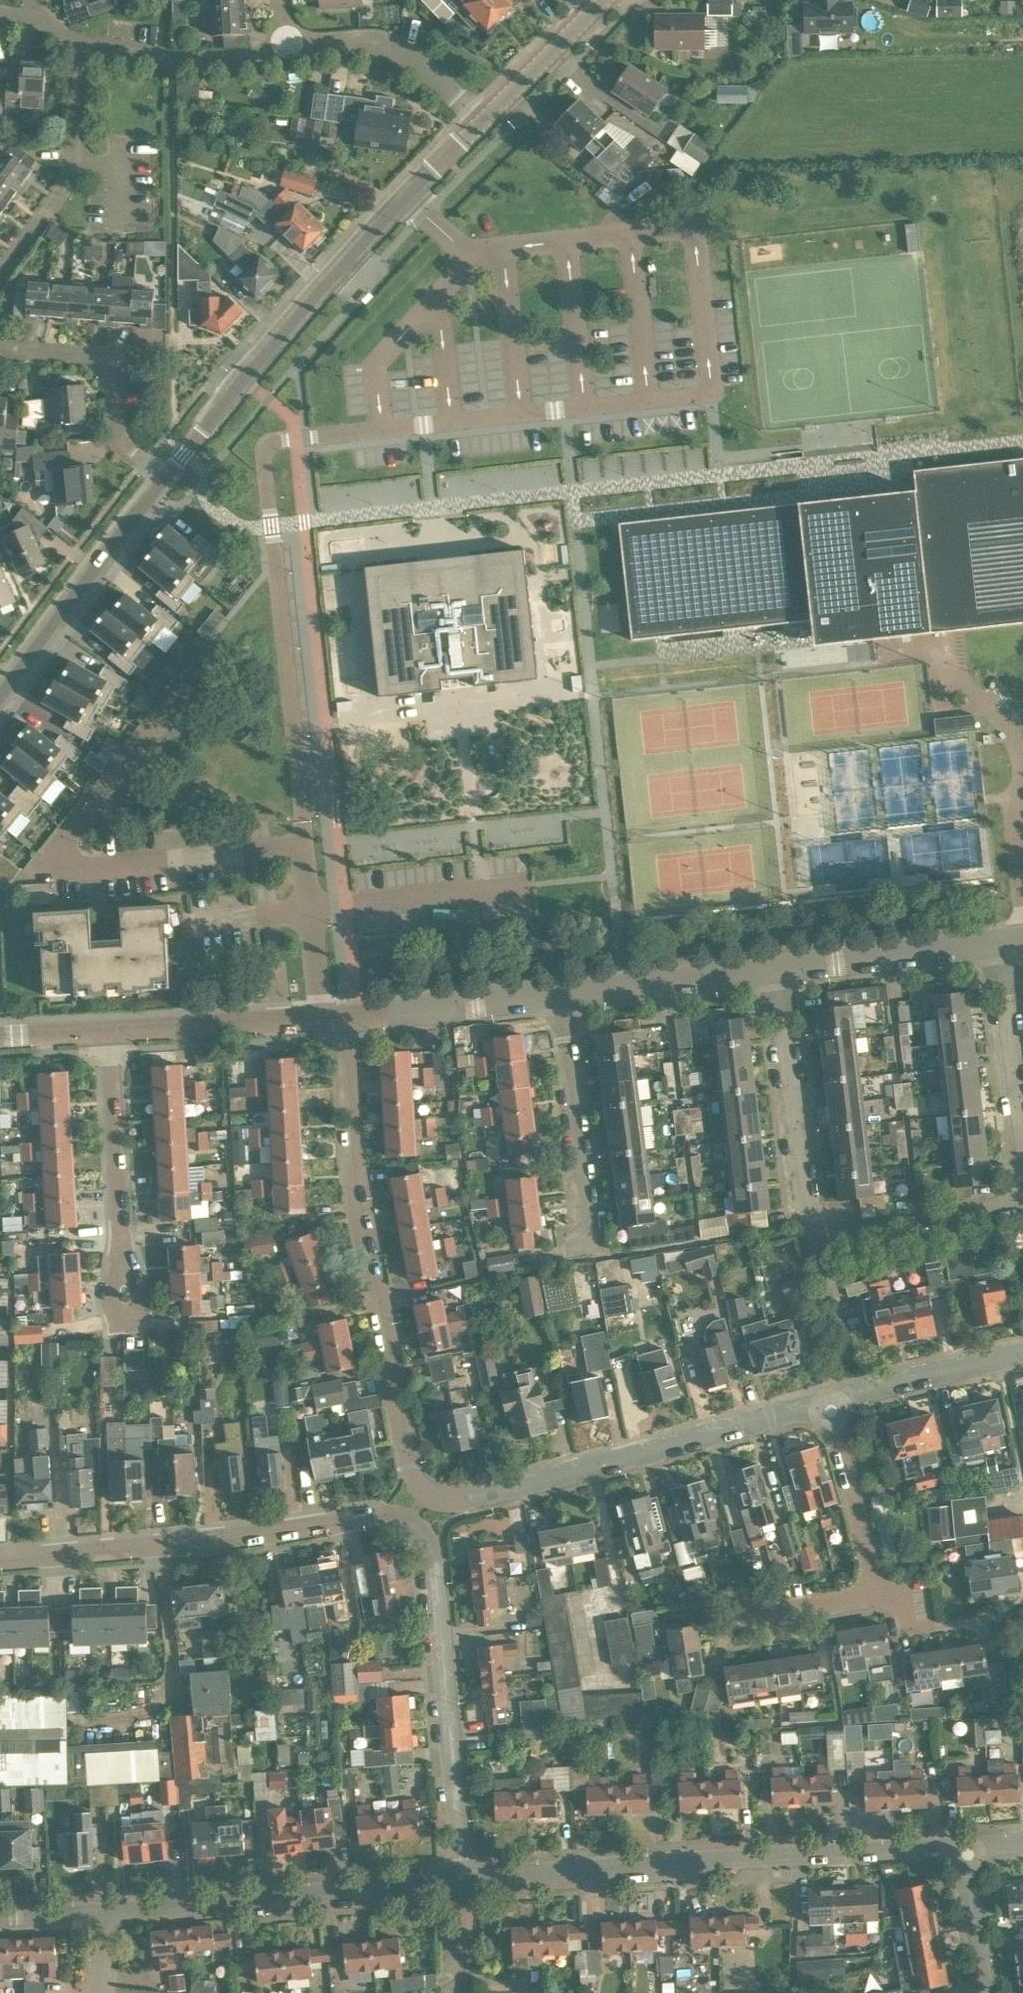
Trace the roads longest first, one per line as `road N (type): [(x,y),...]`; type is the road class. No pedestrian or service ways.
road 1 (residential): [(965,1846),(463,1878)]
road 2 (residential): [(433,1495),(412,1468),(354,1177),(343,1017)]
road 3 (residential): [(776,969),(805,1210),(830,1240),(1005,1207),(1022,1194)]
road 4 (tertiary): [(168,473),(333,277),(481,120)]
road 5 (residential): [(0,1559),(386,1513),(408,1519)]
road 6 (residential): [(433,1495),(464,1498),(829,1401)]
road 7 (residential): [(463,1878),(433,1546),(408,1519)]
road 8 (residential): [(107,1910),(463,1878)]
road 9 (tertiary): [(0,695),(168,473)]
road 10 (residential): [(125,1305),(108,1030)]
road 11 (residential): [(0,273),(63,187),(76,40)]
road 12 (residential): [(593,1245),(562,995)]
road 13 (residential): [(168,473),(123,439),(114,381),(102,362),(0,348)]
road 14 (residential): [(108,1030),(343,1017)]
road 15 (residential): [(776,969),(998,943)]
road 16 (residential): [(287,49),(361,39),(393,45),(481,120)]
road 17 (residential): [(343,1017),(562,995)]
road 18 (residential): [(562,995),(776,969)]
road 19 (residential): [(76,40),(197,57),(287,49)]
road 20 (residential): [(1022,1143),(998,943)]
road 21 (residential): [(878,1594),(829,1401)]
road 22 (residential): [(829,1401),(1022,1353)]
road 23 (tertiary): [(481,120),(602,0)]
road 24 (residential): [(985,1992),(965,1846)]
road 25 (residential): [(878,1594),(734,1619)]
road 26 (residential): [(994,1618),(907,1629),(895,1596),(878,1594)]

